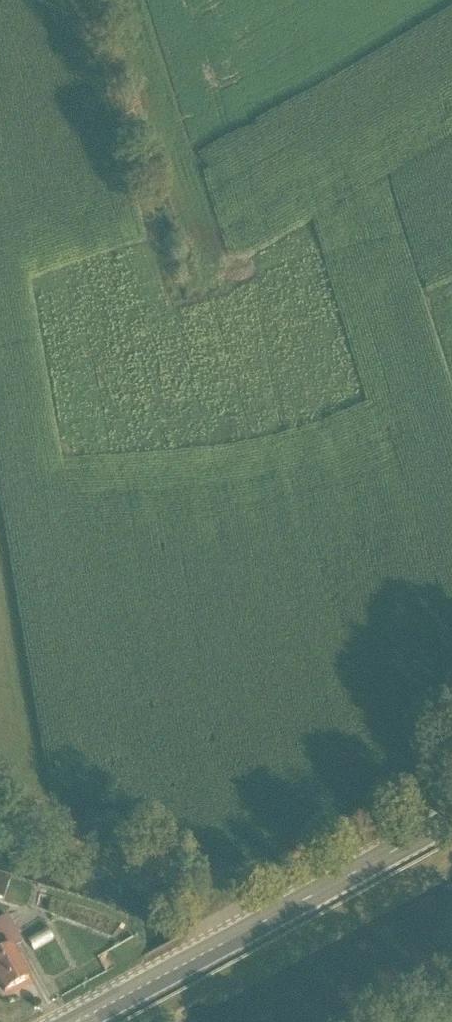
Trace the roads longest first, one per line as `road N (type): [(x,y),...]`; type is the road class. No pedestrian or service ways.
road 1 (secondary): [(79,1021),(451,820)]

